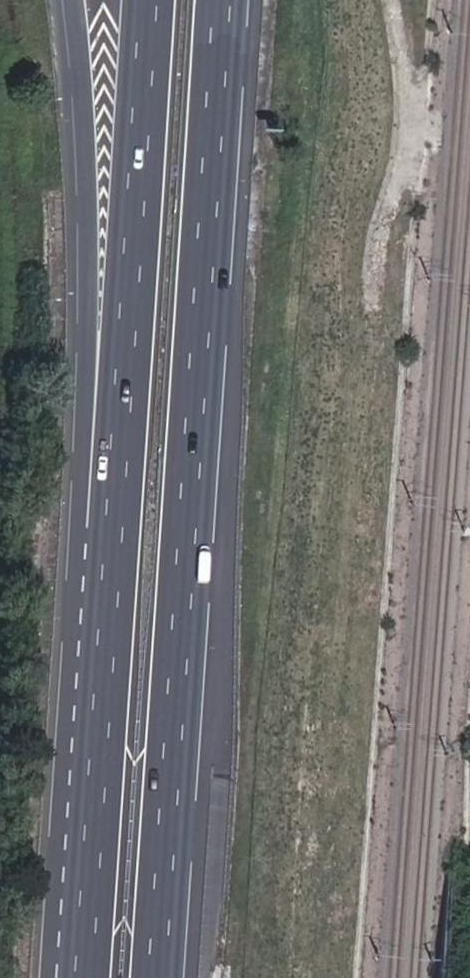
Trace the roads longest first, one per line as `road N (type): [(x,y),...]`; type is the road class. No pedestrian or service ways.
road 1 (motorway): [(163,977),(234,0)]
road 2 (motorway): [(77,0),(90,268),(87,426),(114,530)]
road 3 (motorway): [(147,0),(114,530)]
road 4 (motorway): [(114,530),(84,977)]

